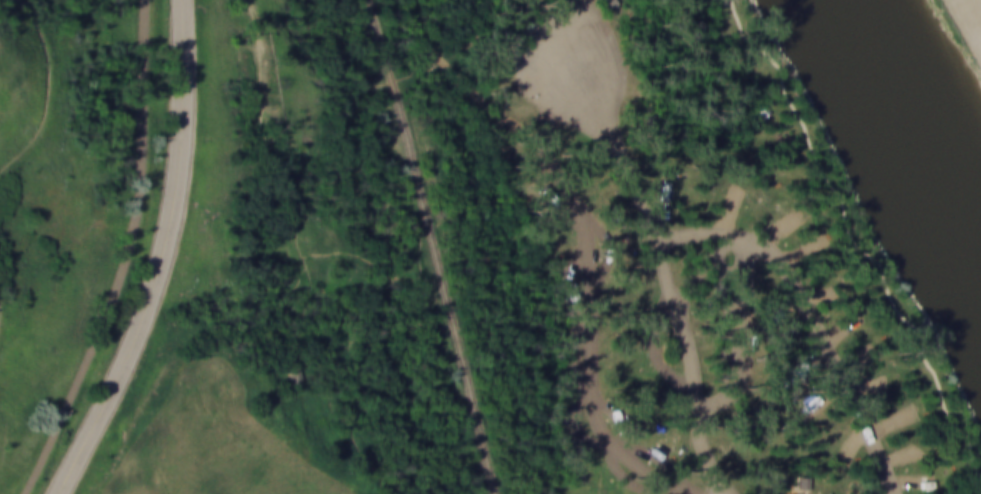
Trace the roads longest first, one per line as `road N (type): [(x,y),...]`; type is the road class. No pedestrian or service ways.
road 1 (residential): [(182,0),(183,134),(172,227),(114,393),(61,493)]

